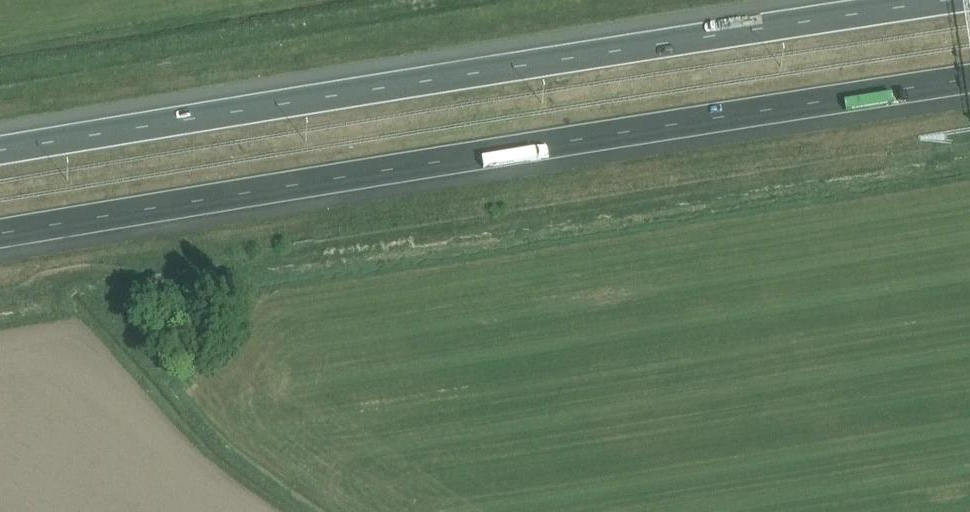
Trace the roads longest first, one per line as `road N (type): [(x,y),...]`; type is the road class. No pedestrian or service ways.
road 1 (motorway): [(0,235),(969,78)]
road 2 (motorway): [(938,0),(0,151)]

